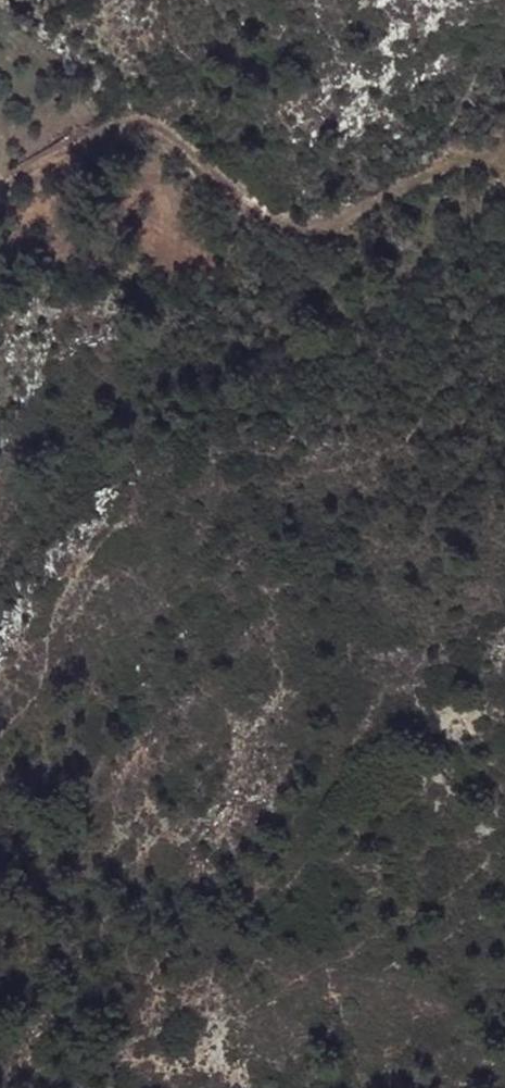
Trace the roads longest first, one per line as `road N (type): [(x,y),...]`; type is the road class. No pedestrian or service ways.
road 1 (track): [(504,165),(473,157),(279,241),(181,152),(134,122),(33,175),(0,208)]

